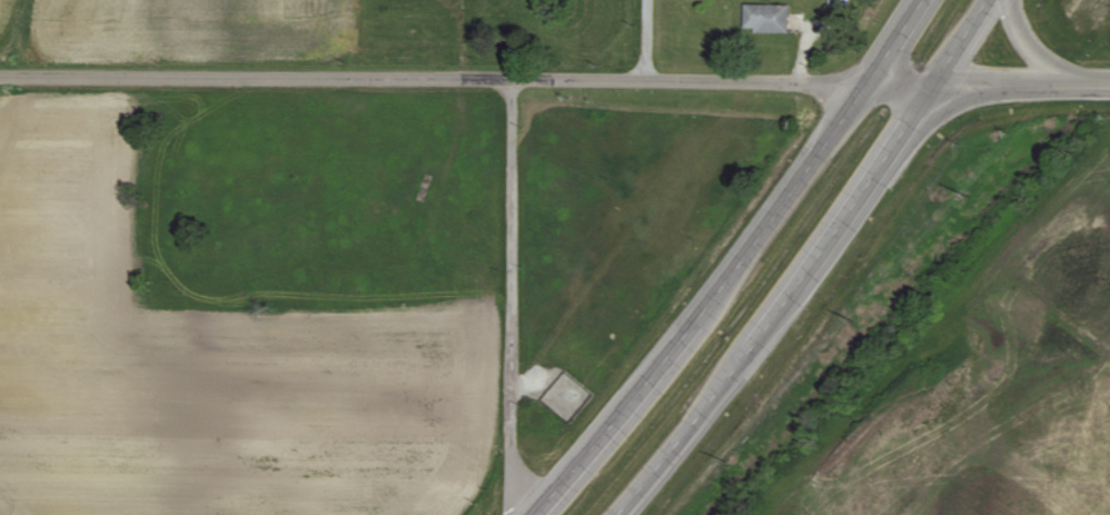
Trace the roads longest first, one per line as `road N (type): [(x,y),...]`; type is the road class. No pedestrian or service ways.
road 1 (residential): [(1109,84),(0,79)]
road 2 (primary): [(922,0),(708,305),(534,514)]
road 3 (primary): [(616,514),(791,293),(987,0)]
road 4 (residential): [(510,514),(512,79)]

